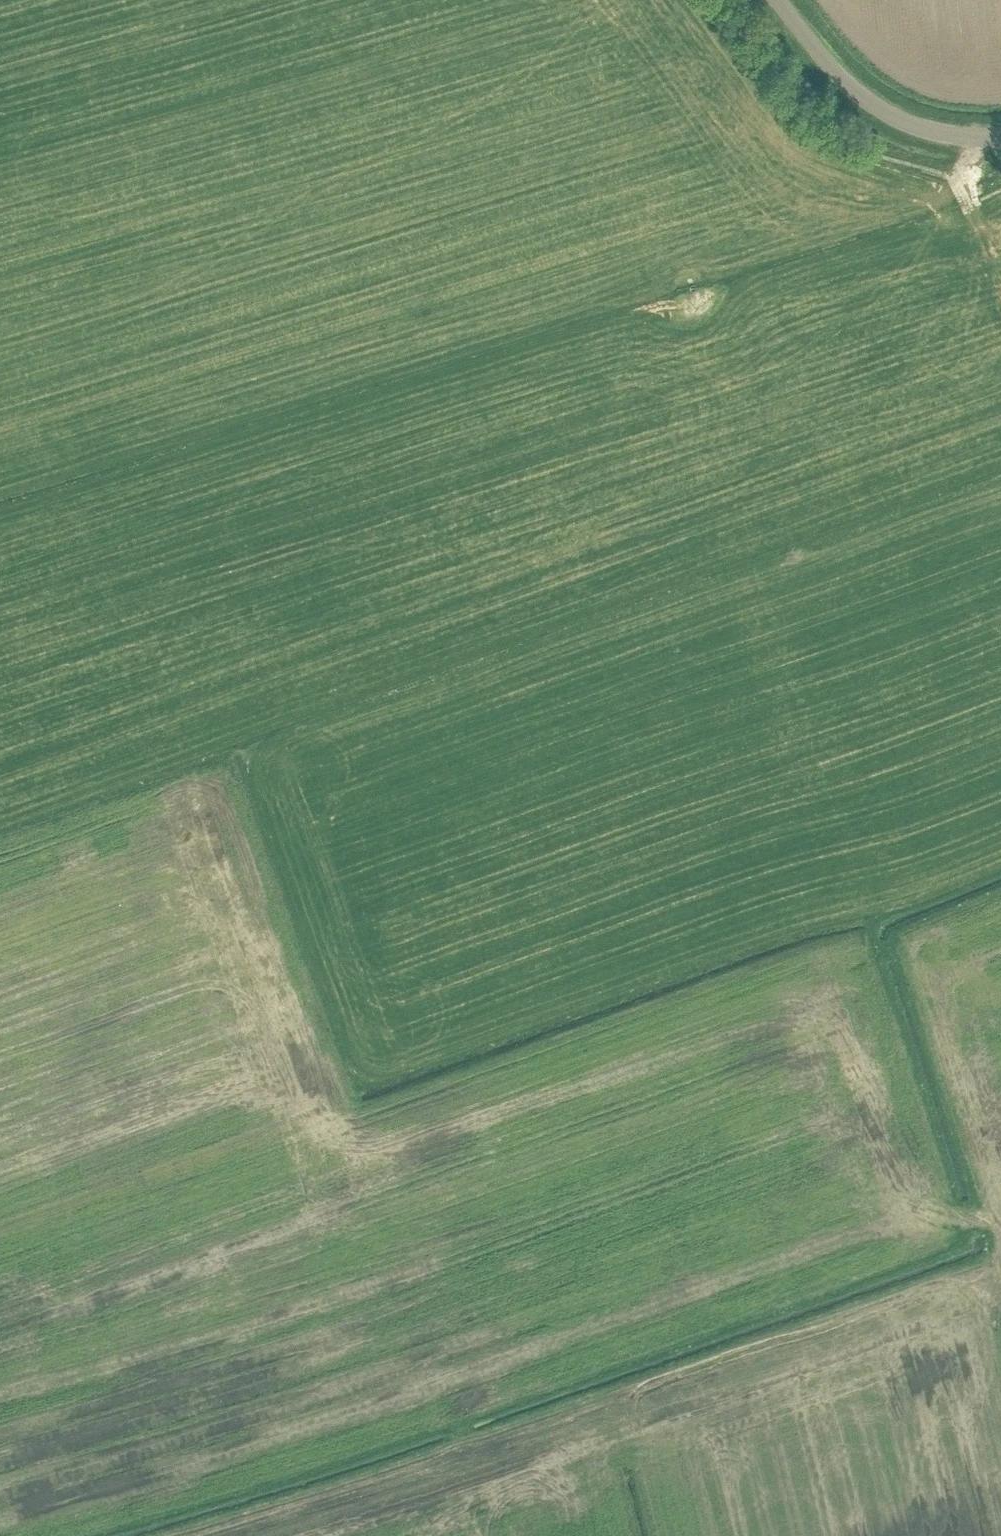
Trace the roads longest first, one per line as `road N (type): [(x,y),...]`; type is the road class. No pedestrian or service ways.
road 1 (unclassified): [(1000,135),(958,134),(884,108),(823,54),(785,0)]

